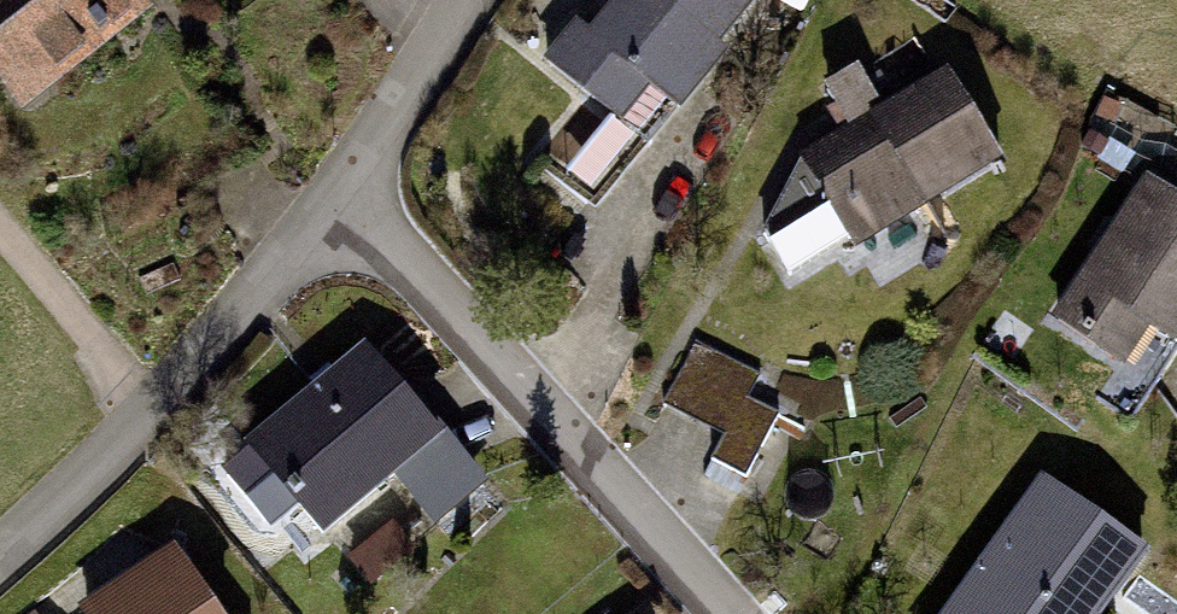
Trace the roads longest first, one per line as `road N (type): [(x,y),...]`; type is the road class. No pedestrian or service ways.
road 1 (residential): [(340,196),(727,613)]
road 2 (residential): [(340,196),(150,415),(0,547)]
road 3 (residential): [(463,0),(340,196)]

